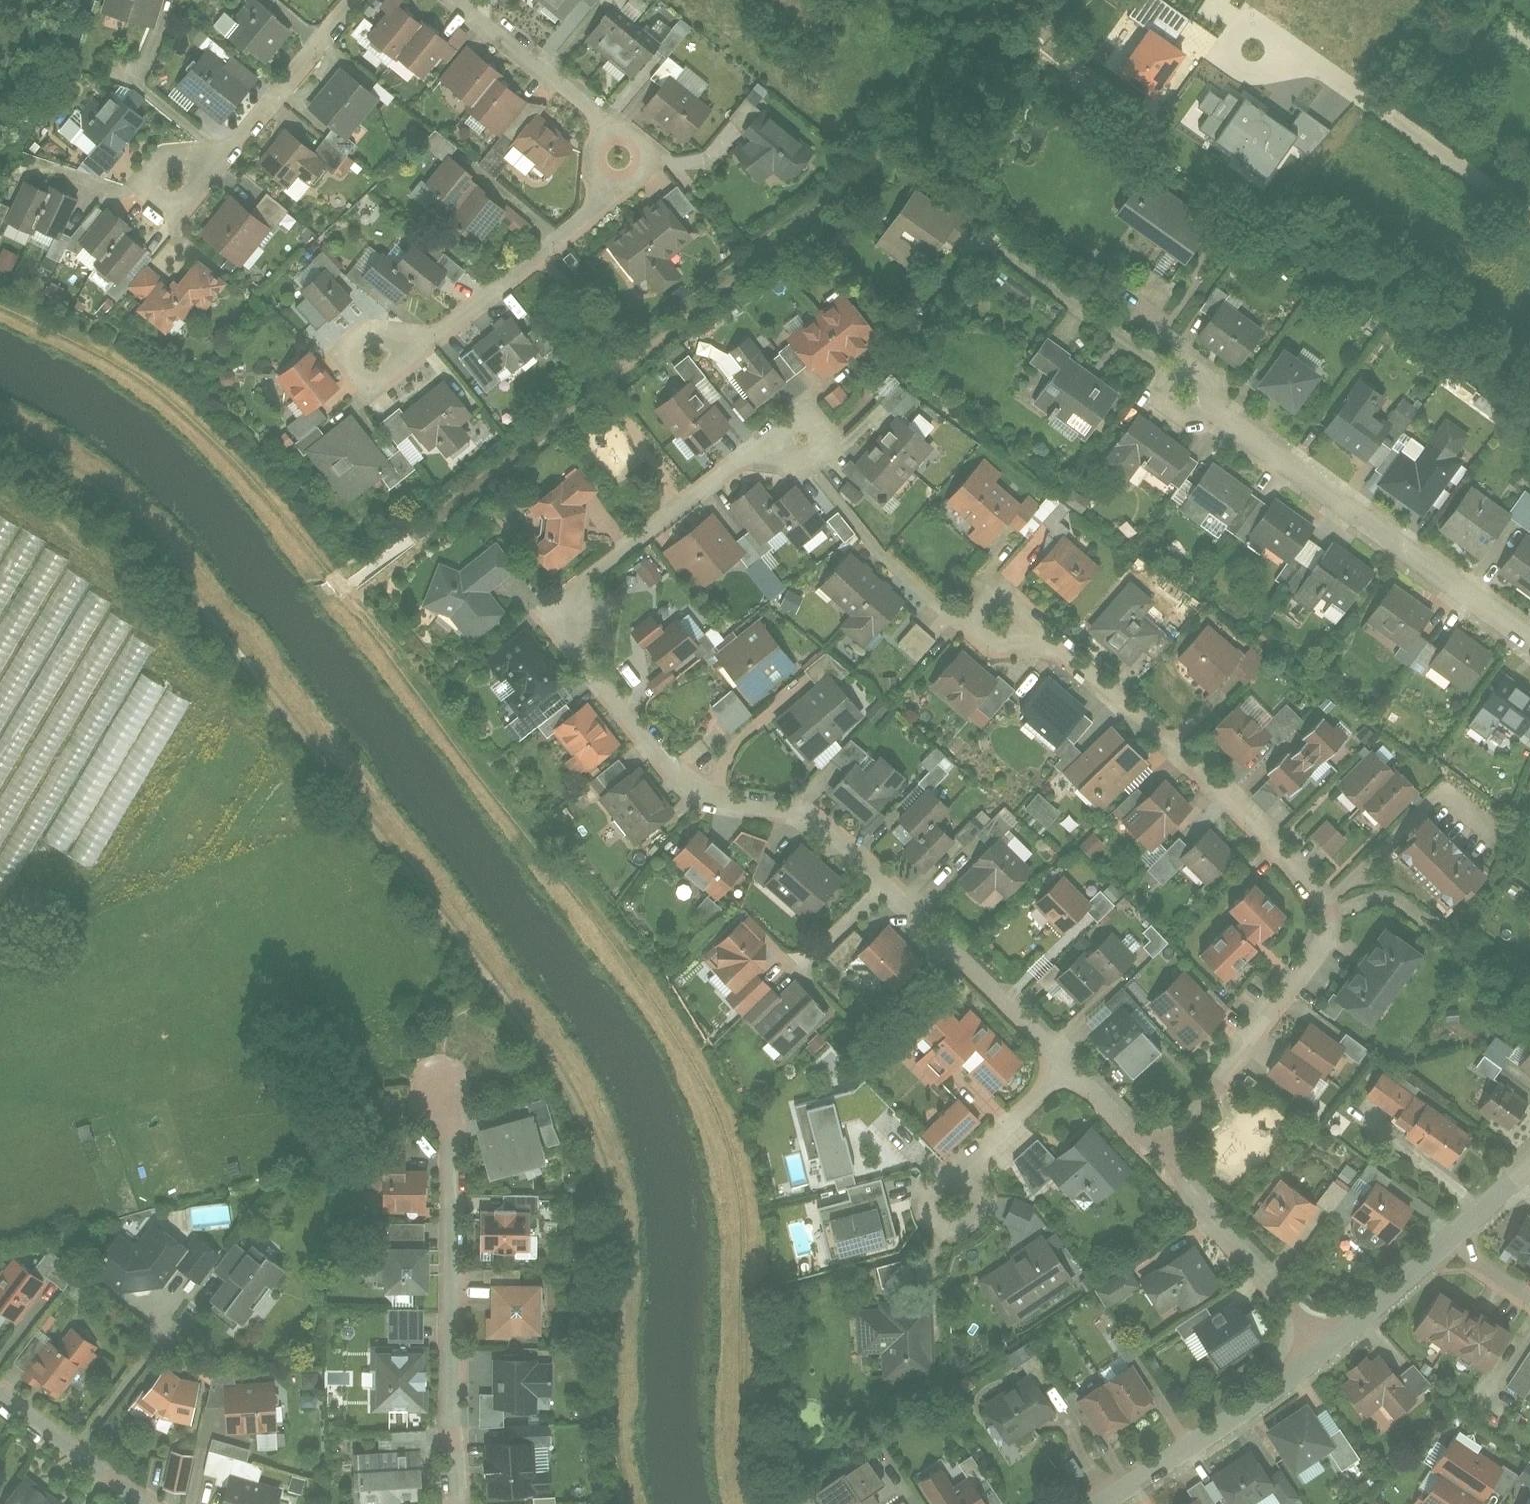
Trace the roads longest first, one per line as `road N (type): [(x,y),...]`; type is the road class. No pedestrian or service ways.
road 1 (residential): [(1075,1069),(835,824),(688,793),(580,656),(583,582),(748,454),(803,441)]
road 2 (residential): [(993,601),(1333,907),(1328,957),(1164,1154)]
road 3 (residential): [(379,359),(445,334),(598,208),(606,124),(450,0)]
road 4 (residential): [(458,1503),(448,1084)]
road 5 (residential): [(1529,638),(1191,395)]
road 6 (residential): [(1529,212),(1308,53)]
road 7 (residential): [(1107,1503),(1328,1347)]
road 8 (residential): [(1328,1347),(1164,1154)]
road 9 (residential): [(180,180),(219,149),(338,0)]
road 10 (residential): [(146,1503),(0,1392)]
road 11 (residential): [(1328,1347),(1447,1241)]
road 12 (residential): [(964,1167),(936,1185),(926,1205),(930,1228),(948,1233),(964,1225),(972,1206),(968,1185)]
road 13 (residential): [(1075,1069),(964,1167)]
road 14 (residential): [(1164,1154),(1075,1069)]

